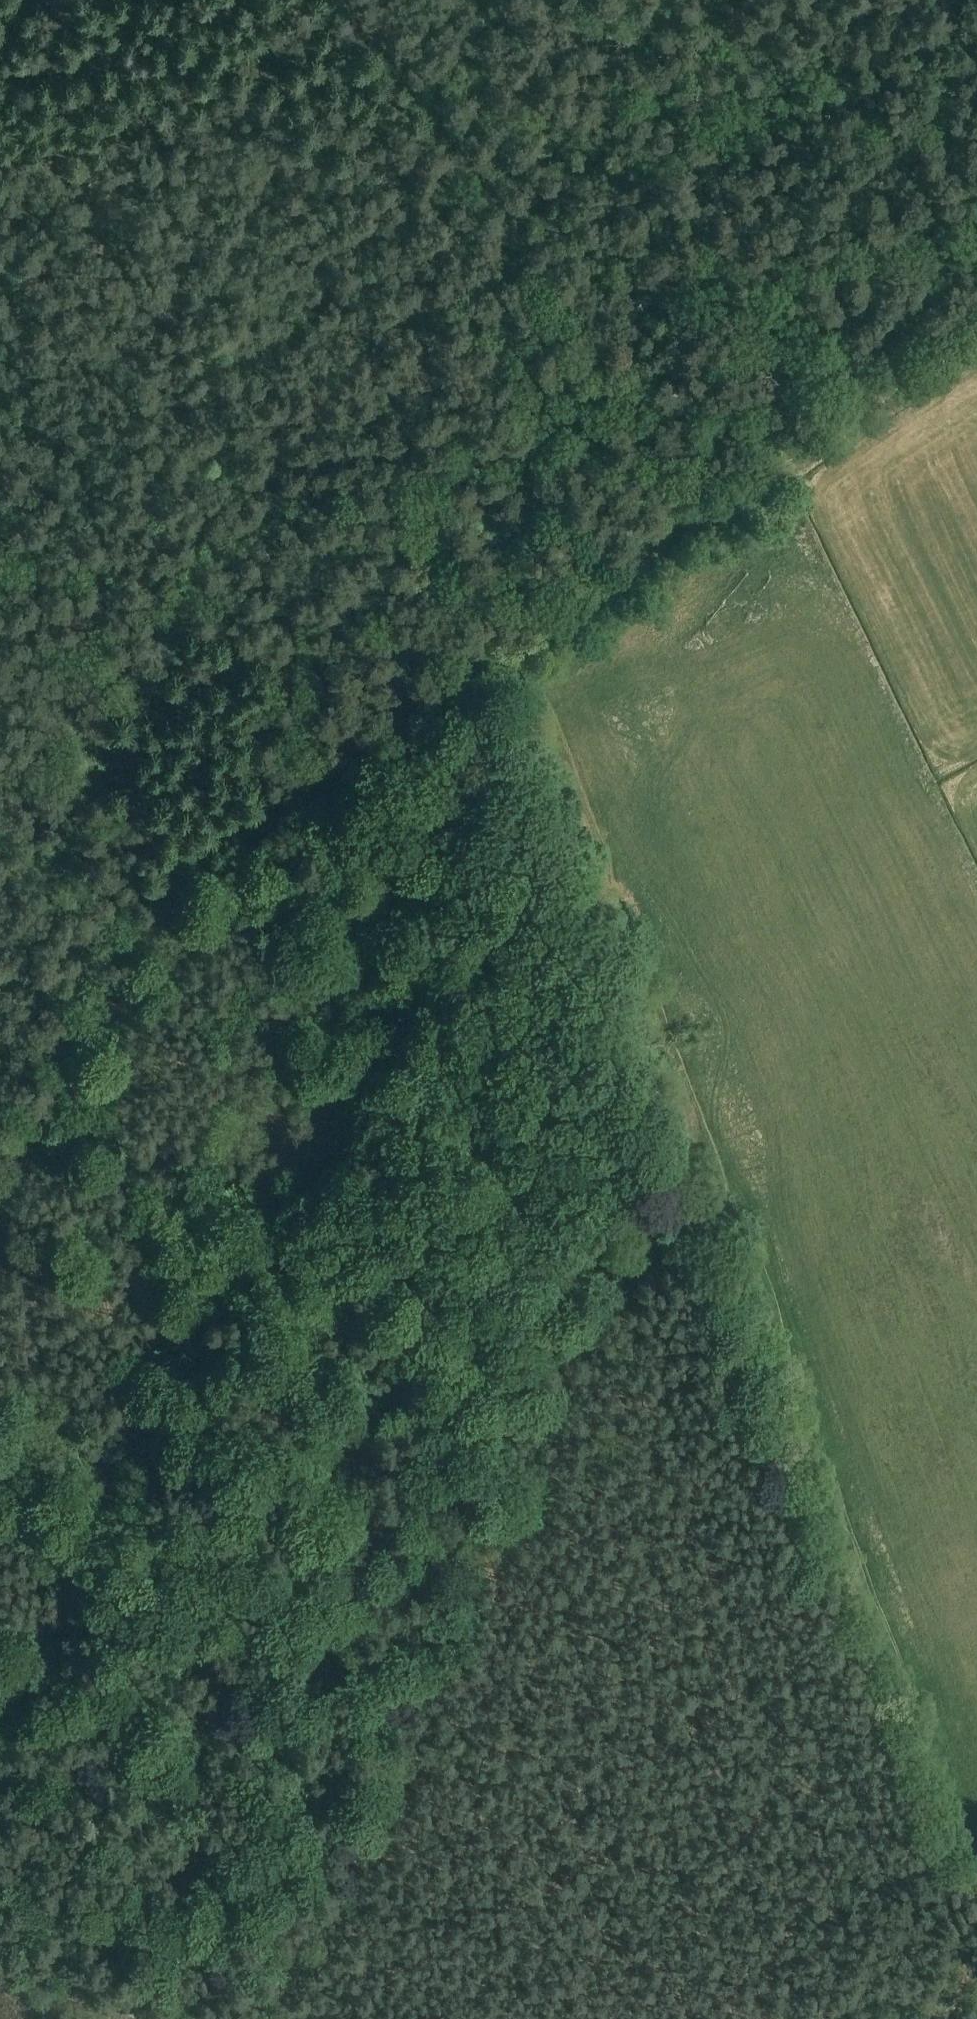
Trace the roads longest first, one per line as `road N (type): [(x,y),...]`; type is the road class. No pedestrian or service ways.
road 1 (track): [(331,764),(976,336)]
road 2 (track): [(364,0),(707,516)]
road 3 (track): [(189,2018),(0,1979)]

